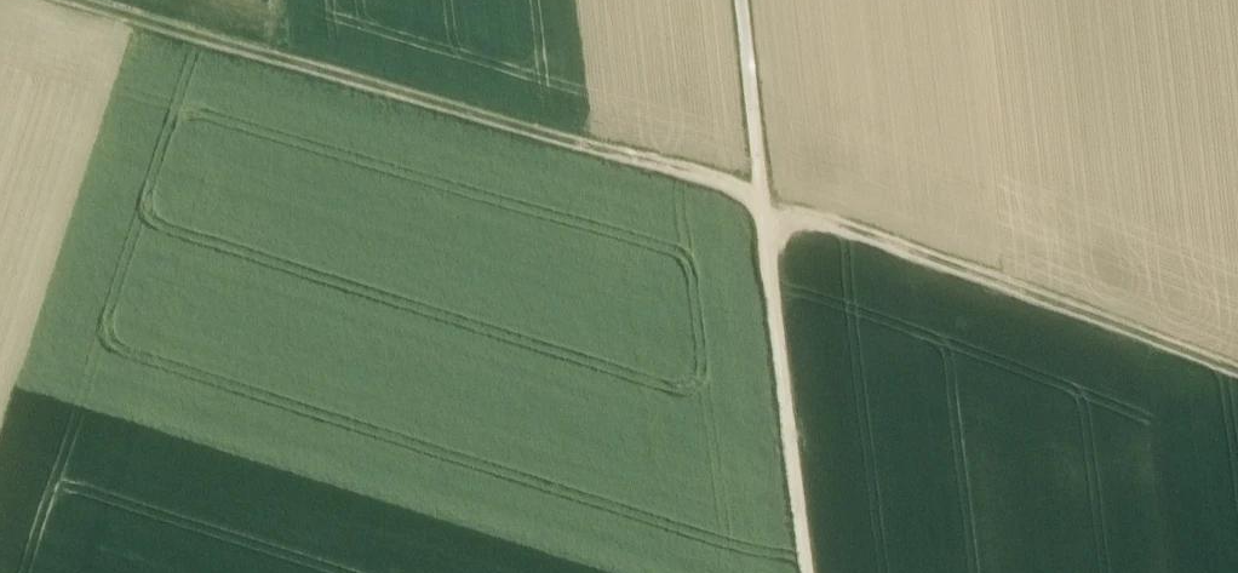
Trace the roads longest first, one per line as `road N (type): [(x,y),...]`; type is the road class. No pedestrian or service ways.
road 1 (track): [(759,195),(59,0)]
road 2 (track): [(1237,375),(759,195)]
road 3 (track): [(809,572),(759,195)]
road 4 (track): [(759,195),(741,0)]

